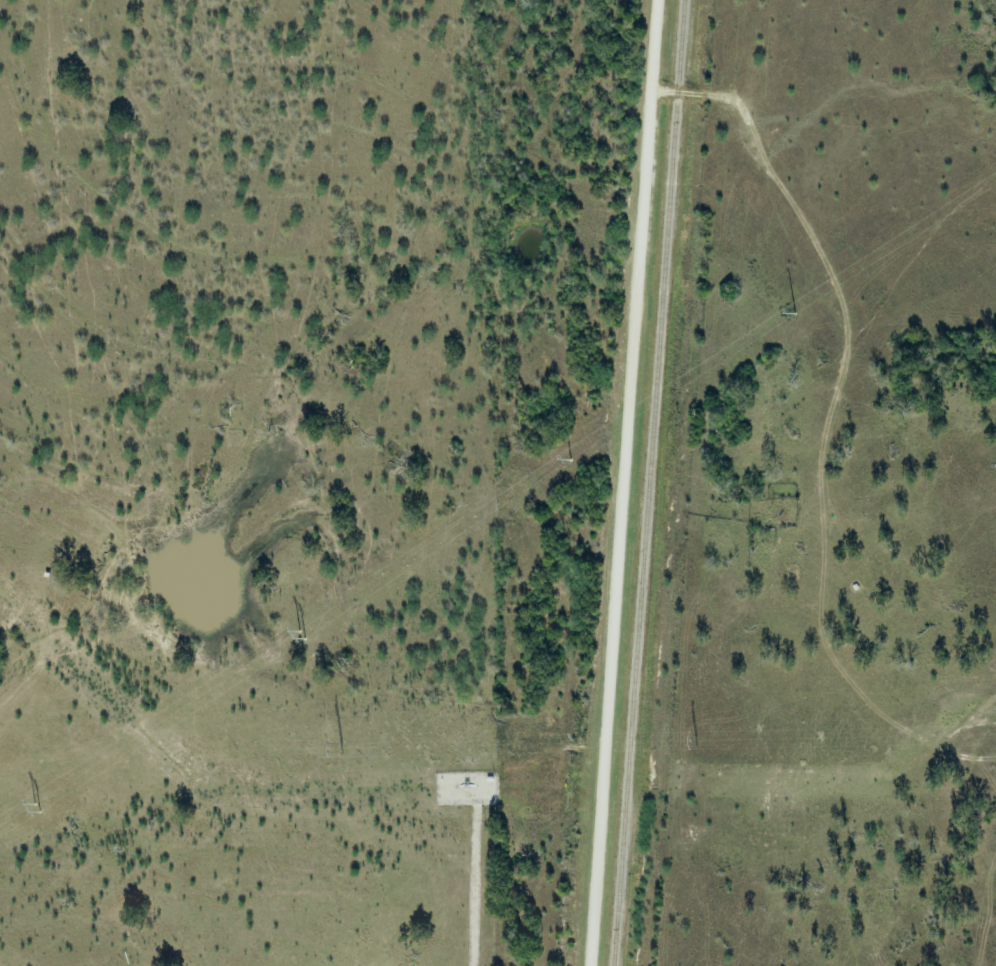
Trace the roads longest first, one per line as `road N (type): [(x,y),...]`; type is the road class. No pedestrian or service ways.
road 1 (residential): [(587,965),(658,0)]

